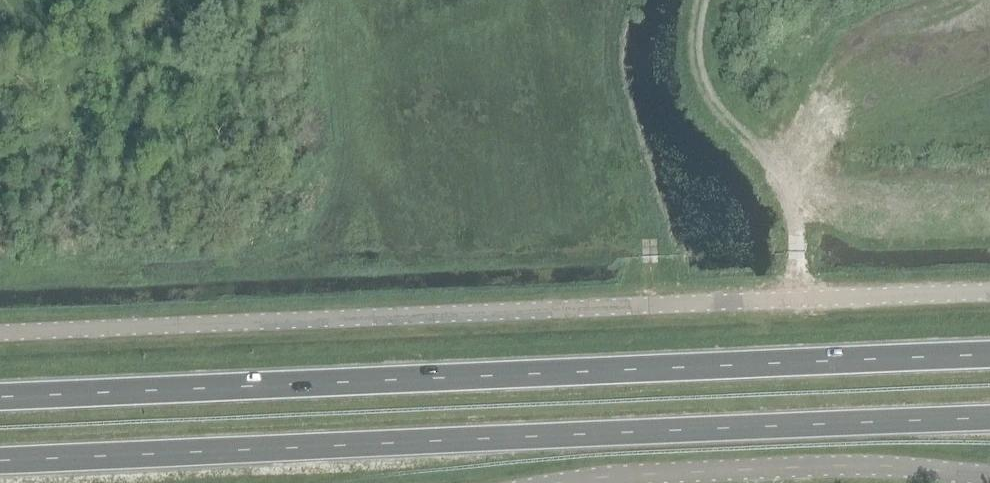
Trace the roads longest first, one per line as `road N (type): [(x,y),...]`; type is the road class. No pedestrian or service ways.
road 1 (trunk): [(0,460),(989,417)]
road 2 (trunk): [(989,355),(0,398)]
road 3 (unclassified): [(0,333),(989,292)]
road 4 (unclassified): [(555,482),(811,466),(989,475)]

